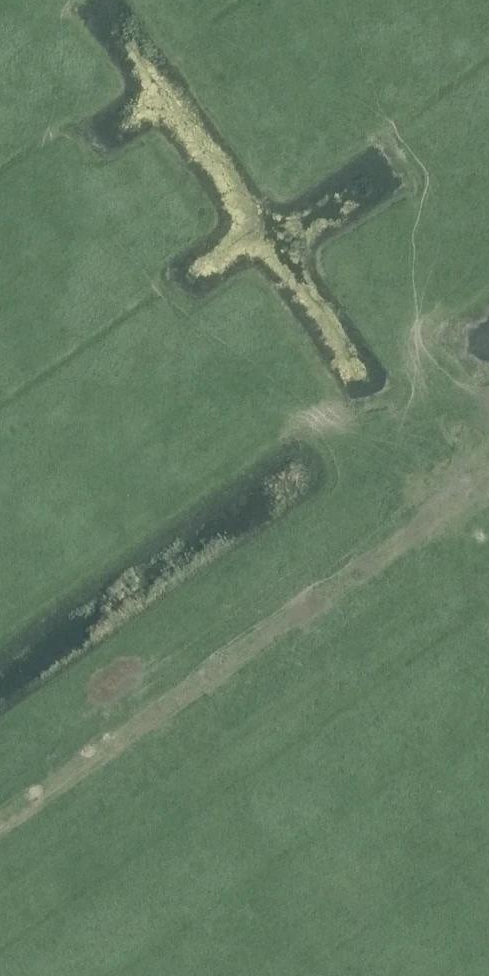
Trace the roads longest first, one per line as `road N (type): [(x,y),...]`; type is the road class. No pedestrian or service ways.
road 1 (track): [(0,827),(488,505)]

